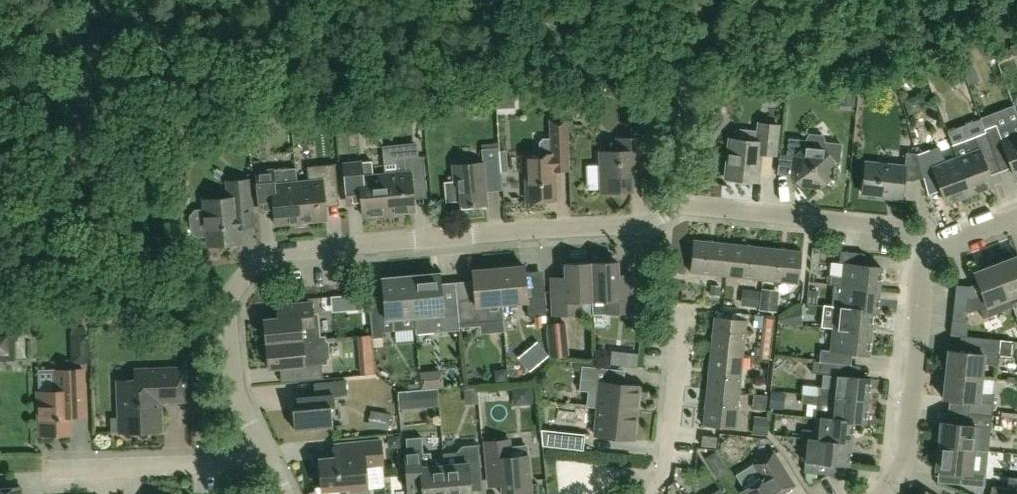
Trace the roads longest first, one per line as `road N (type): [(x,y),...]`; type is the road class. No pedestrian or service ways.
road 1 (residential): [(271,464),(239,390),(228,306),(251,267),(272,254),(640,225),(680,205),(897,228),(929,257)]
road 2 (residential): [(882,493),(905,461),(919,290),(929,257)]
road 3 (residential): [(52,475),(271,464)]
road 4 (residential): [(650,493),(667,461),(687,315)]

